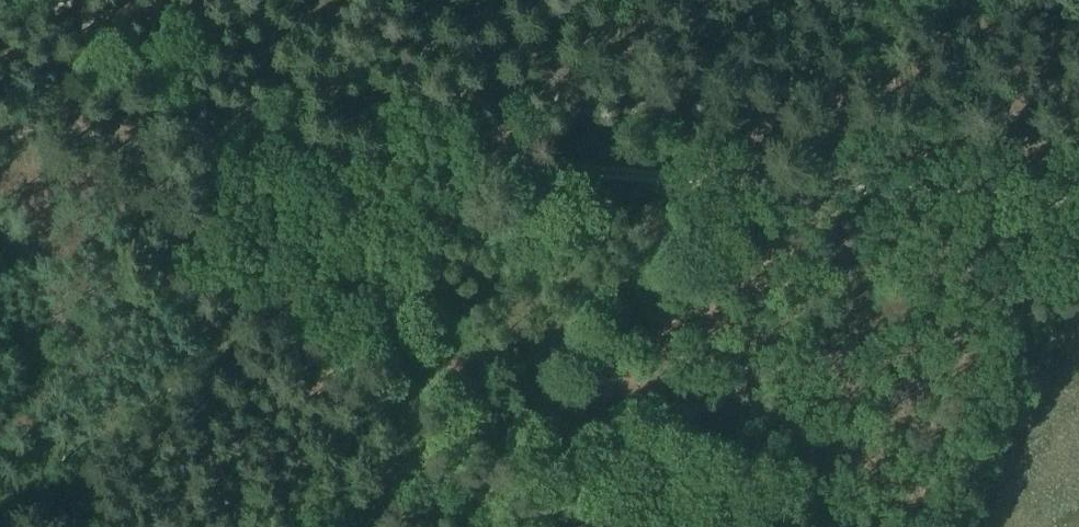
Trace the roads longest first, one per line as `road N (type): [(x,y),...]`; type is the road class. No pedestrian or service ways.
road 1 (track): [(85,0),(268,141),(1078,198)]
road 2 (track): [(268,141),(0,127)]
road 3 (track): [(677,0),(537,163)]

